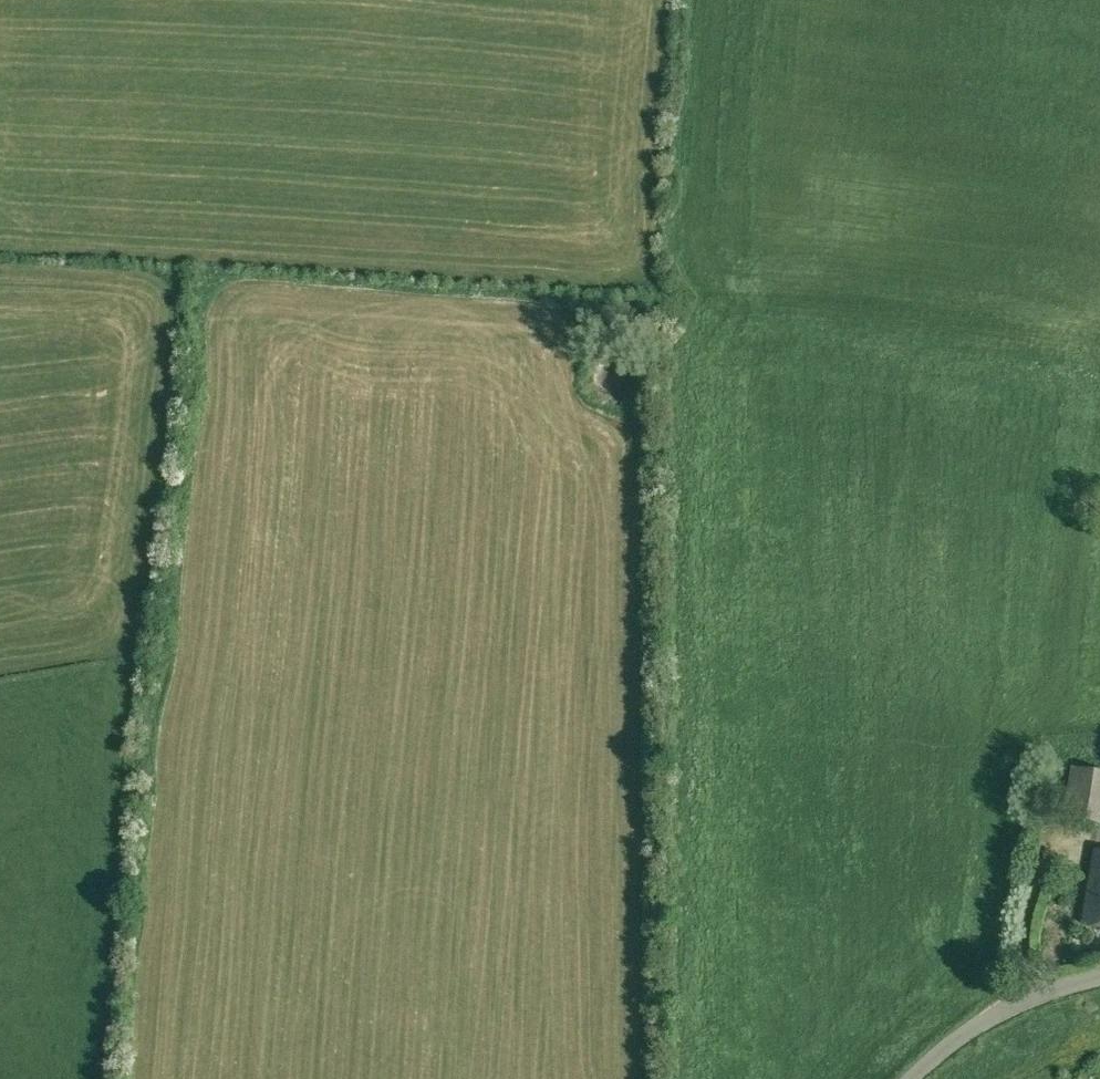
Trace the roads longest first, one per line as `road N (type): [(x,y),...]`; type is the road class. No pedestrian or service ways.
road 1 (unclassified): [(911,1078),(981,1022),(1099,978)]

